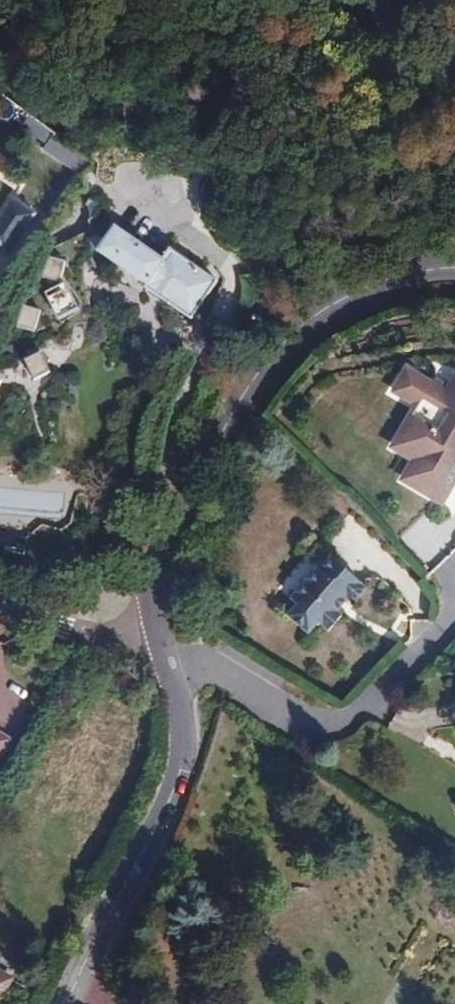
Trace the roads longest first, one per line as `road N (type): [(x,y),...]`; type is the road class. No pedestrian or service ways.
road 1 (residential): [(148,629),(156,548),(191,465),(266,337),(370,281),(454,270)]
road 2 (residential): [(59,1003),(170,796),(181,729),(148,629)]
road 3 (residential): [(148,629),(340,727),(454,624)]
road 4 (residential): [(0,605),(112,637),(148,629)]

